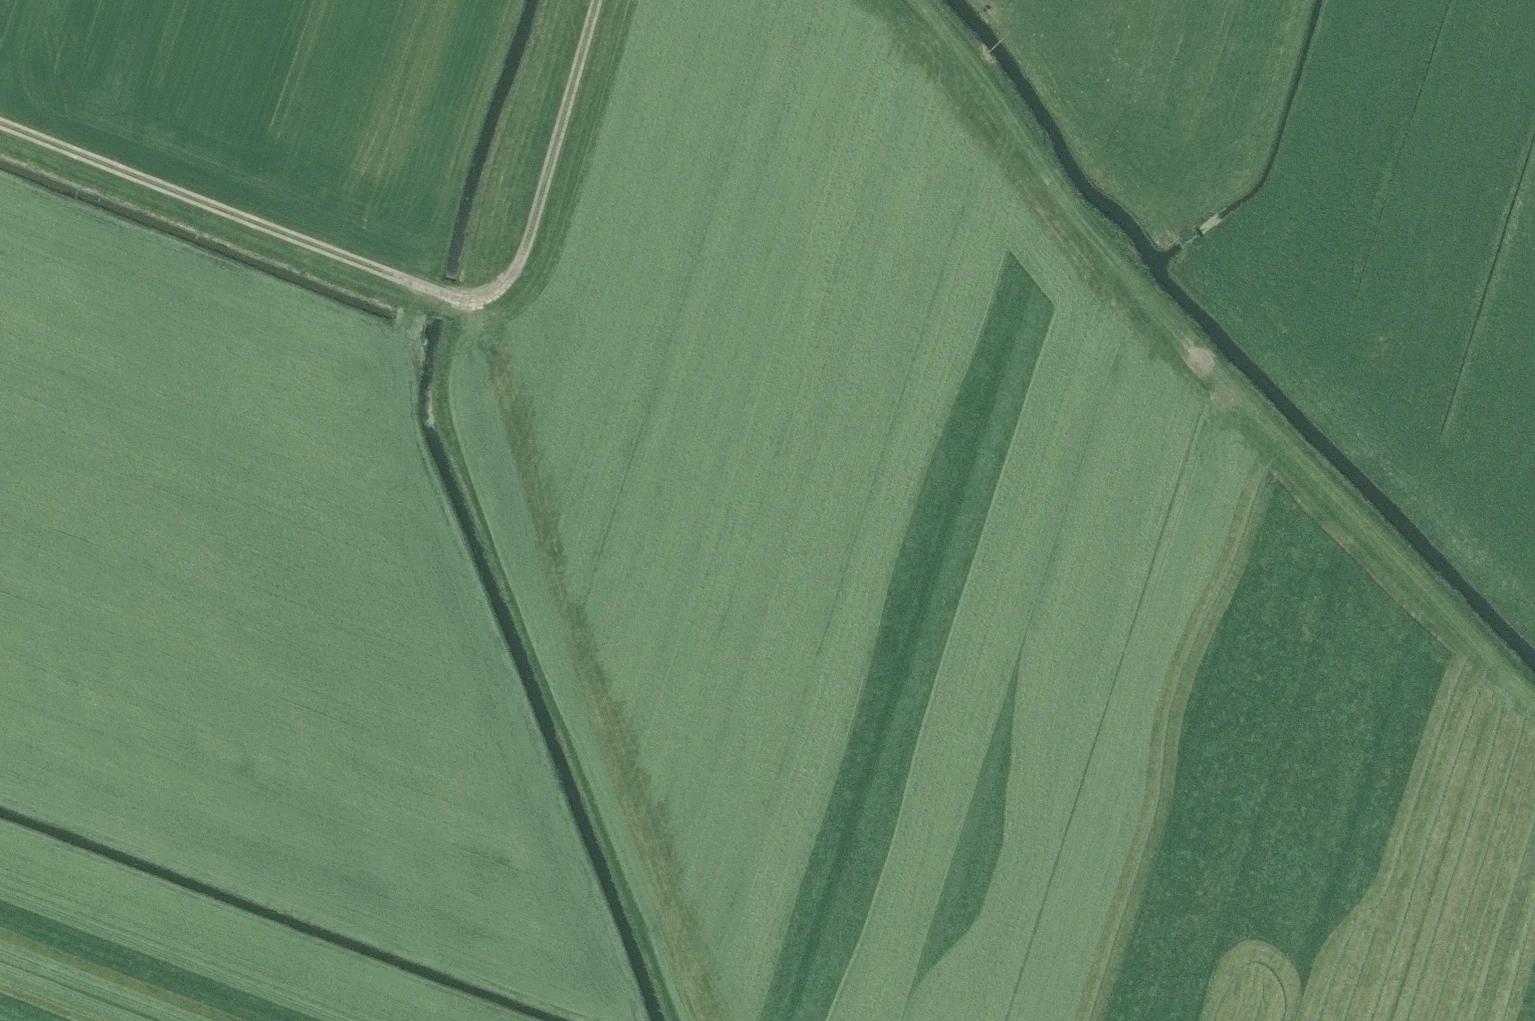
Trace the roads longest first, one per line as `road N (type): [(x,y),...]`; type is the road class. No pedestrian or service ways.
road 1 (track): [(0,123),(461,299),(486,298),(511,280),(530,239),(598,0)]

